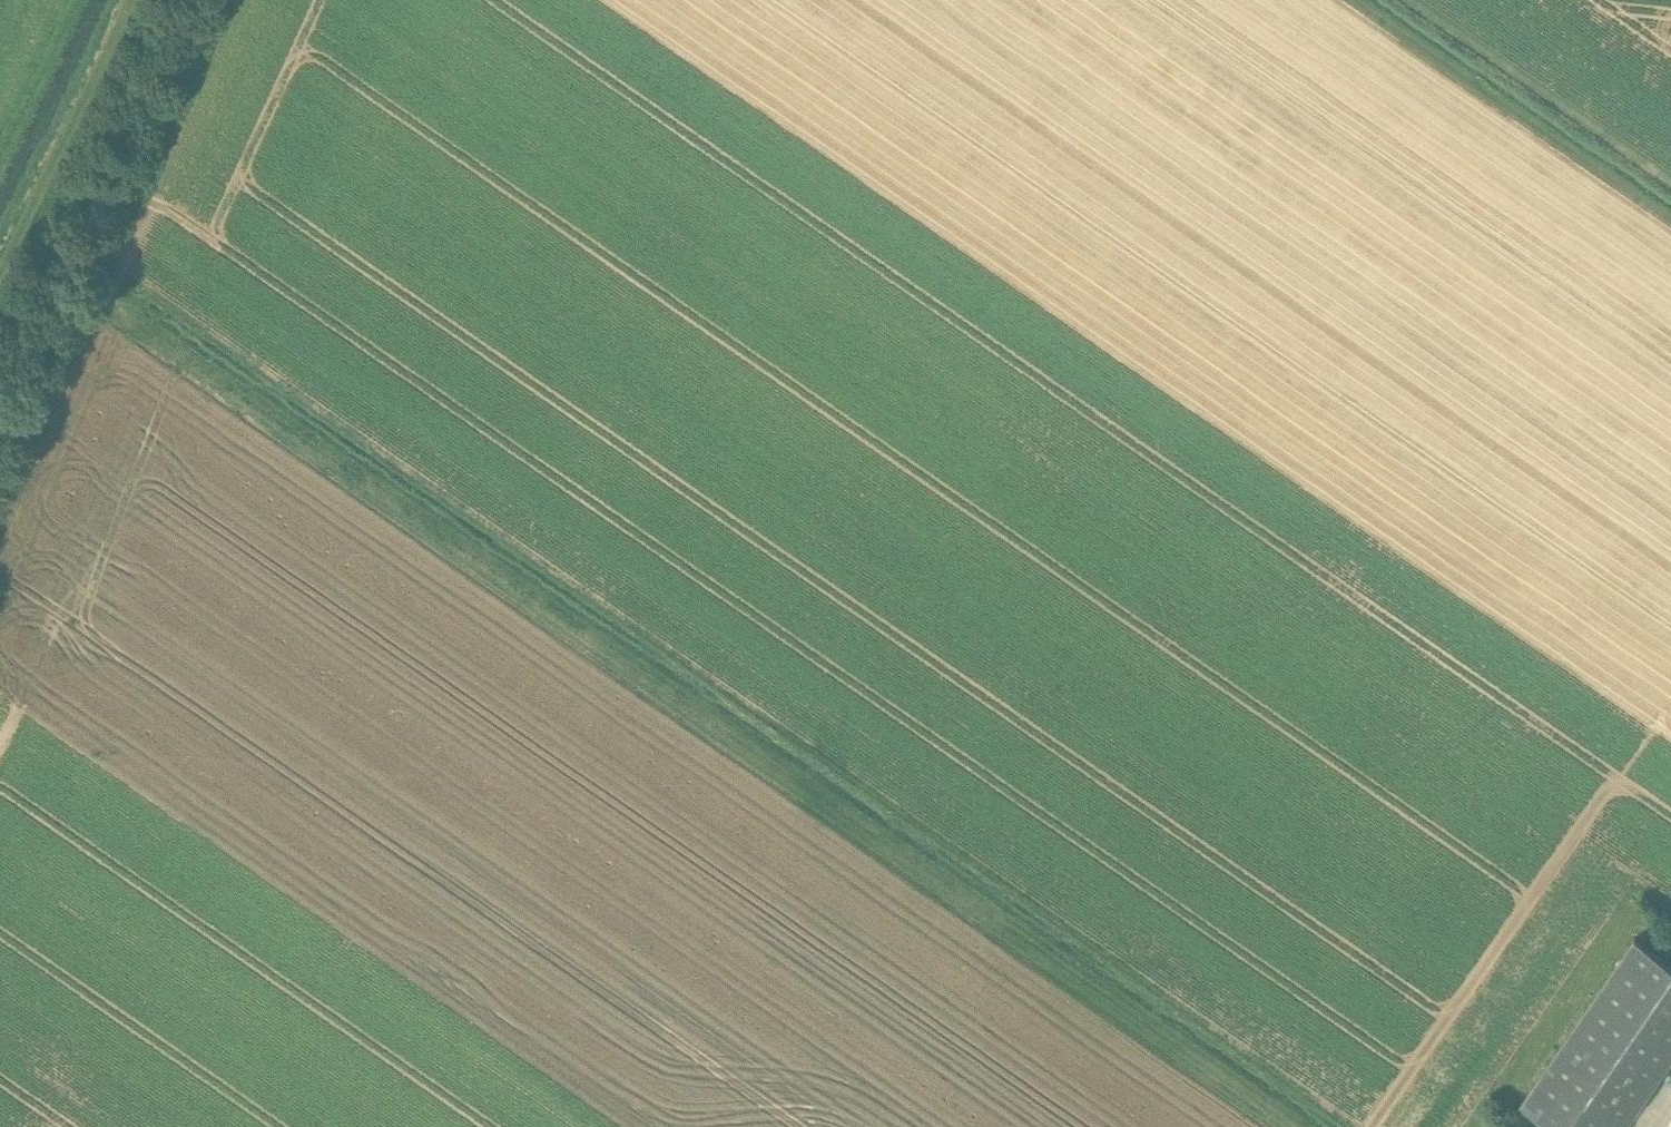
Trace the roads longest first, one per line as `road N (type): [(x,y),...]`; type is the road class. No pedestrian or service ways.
road 1 (track): [(130,0),(0,264)]

